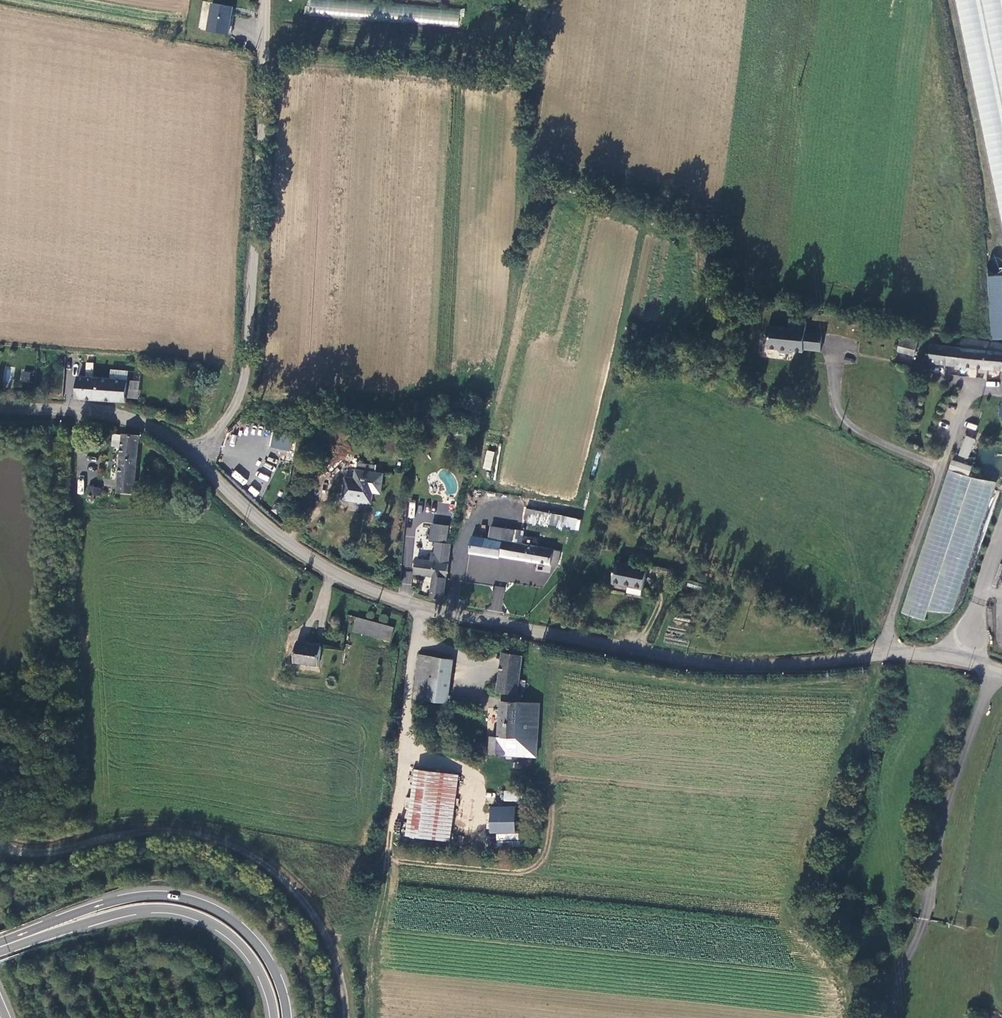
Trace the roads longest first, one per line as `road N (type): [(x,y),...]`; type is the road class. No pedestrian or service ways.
road 1 (tertiary): [(1001,672),(919,655),(709,663),(427,608),(353,582),(303,554),(195,458)]
road 2 (unclassified): [(265,0),(247,356),(225,420),(195,458)]
road 3 (track): [(0,846),(47,852),(160,831),(239,850),(290,888),(317,924),(338,970),(344,1017)]
road 4 (trunk): [(287,1017),(264,954),(239,926),(199,903),(120,900),(23,939)]
road 5 (trunk): [(23,939),(134,910),(188,913),(247,951),(274,1017)]
road 6 (tertiary): [(195,458),(123,418),(0,408)]

